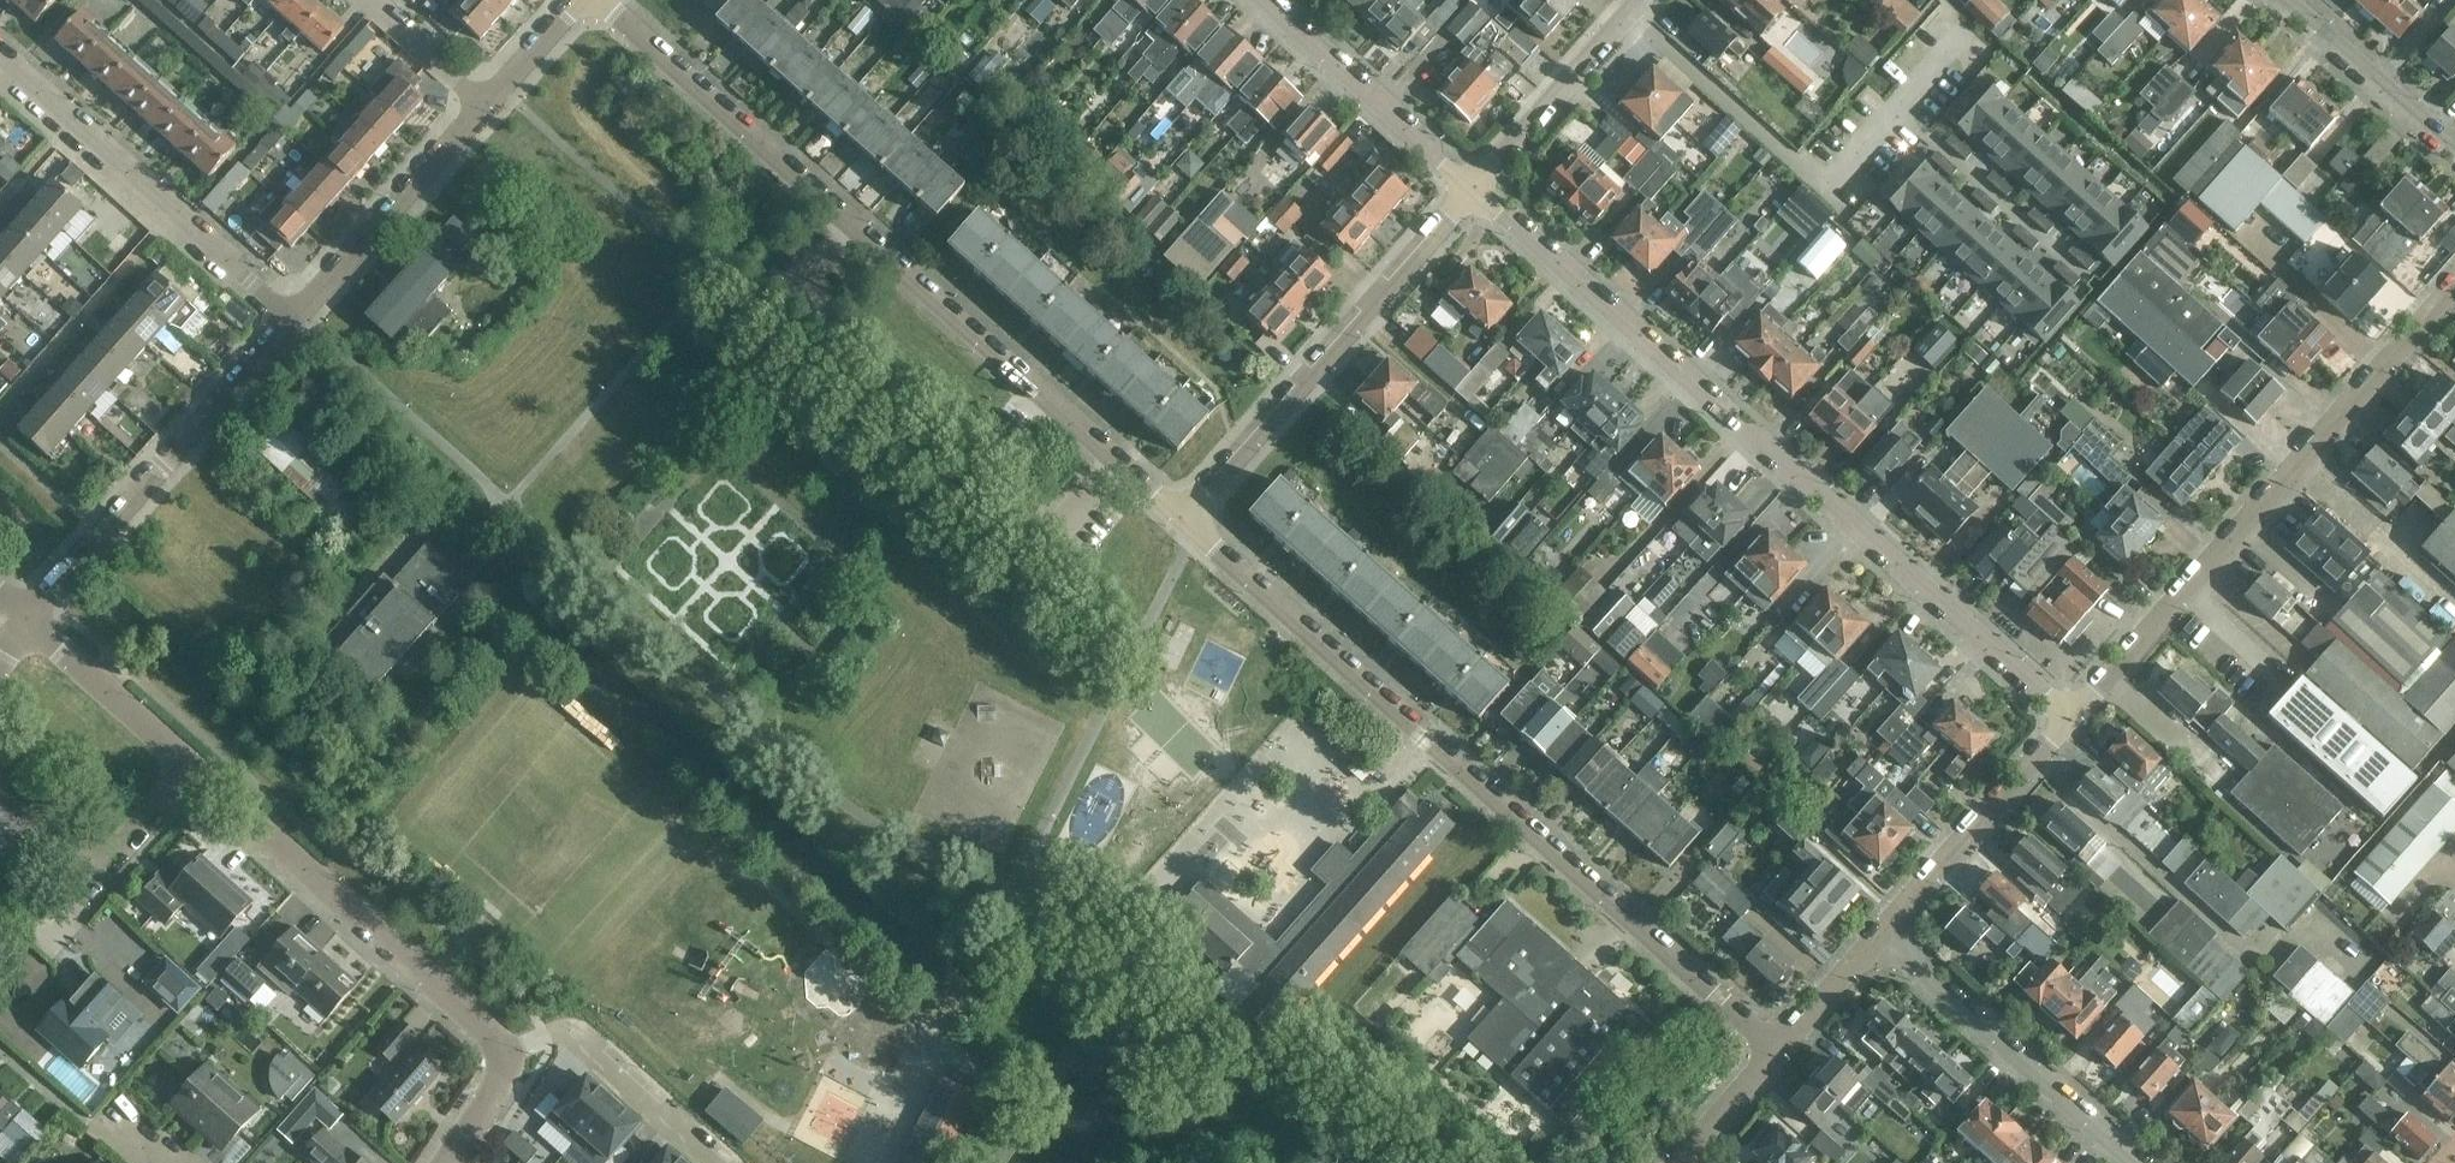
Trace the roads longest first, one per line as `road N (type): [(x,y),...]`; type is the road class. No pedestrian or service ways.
road 1 (residential): [(1473,187),(2072,718)]
road 2 (residential): [(1777,1049),(1184,523)]
road 3 (residential): [(1184,523),(600,0)]
road 4 (residential): [(2454,283),(2072,718)]
road 5 (residential): [(1184,523),(1473,187)]
road 6 (residential): [(503,1056),(500,1041),(191,772)]
road 7 (residential): [(25,620),(293,318)]
road 8 (residential): [(293,318),(0,58)]
road 9 (residential): [(1878,936),(2135,1162)]
road 10 (residential): [(2072,718),(1878,936)]
road 11 (residential): [(293,318),(489,104)]
road 12 (residential): [(1263,0),(1473,187)]
road 13 (residential): [(191,772),(89,885),(0,805)]
road 14 (residential): [(503,1056),(568,1035),(718,1162)]
road 15 (residential): [(1473,187),(1639,0)]
road 16 (residential): [(2454,150),(2282,0)]
road 17 (residential): [(191,772),(25,620)]
road 18 (residential): [(369,0),(489,104)]
road 19 (residential): [(1878,936),(1777,1049)]
road 20 (residential): [(1777,1049),(1677,1162)]
road 21 (residential): [(489,104),(582,0)]
road 22 (residential): [(448,1162),(498,1095),(503,1056)]

